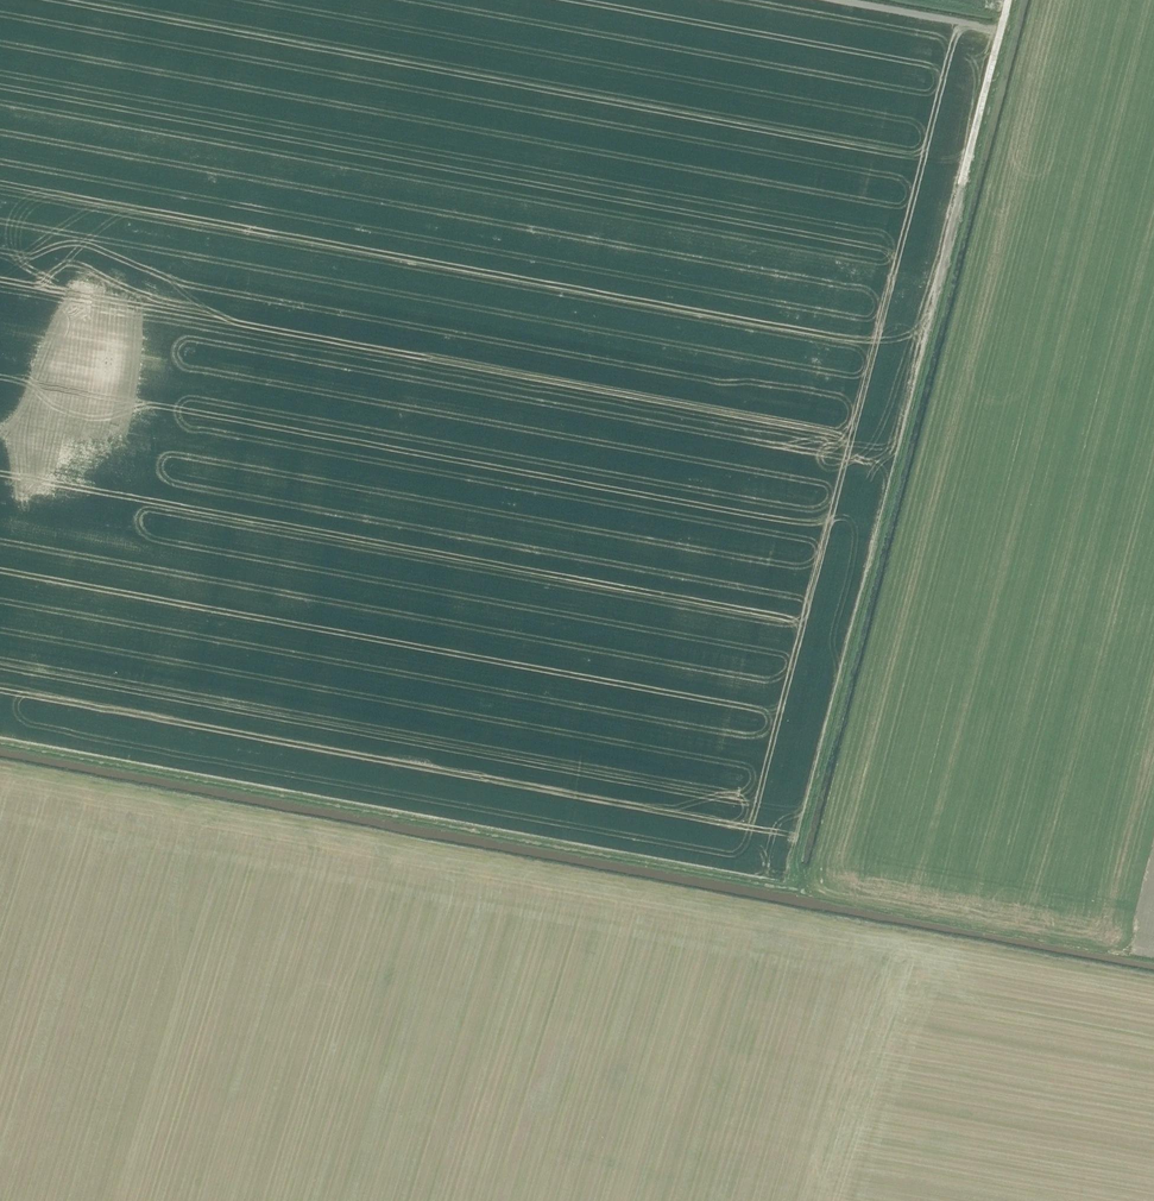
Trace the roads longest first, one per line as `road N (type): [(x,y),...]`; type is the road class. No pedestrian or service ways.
road 1 (track): [(976,171),(1018,0)]

